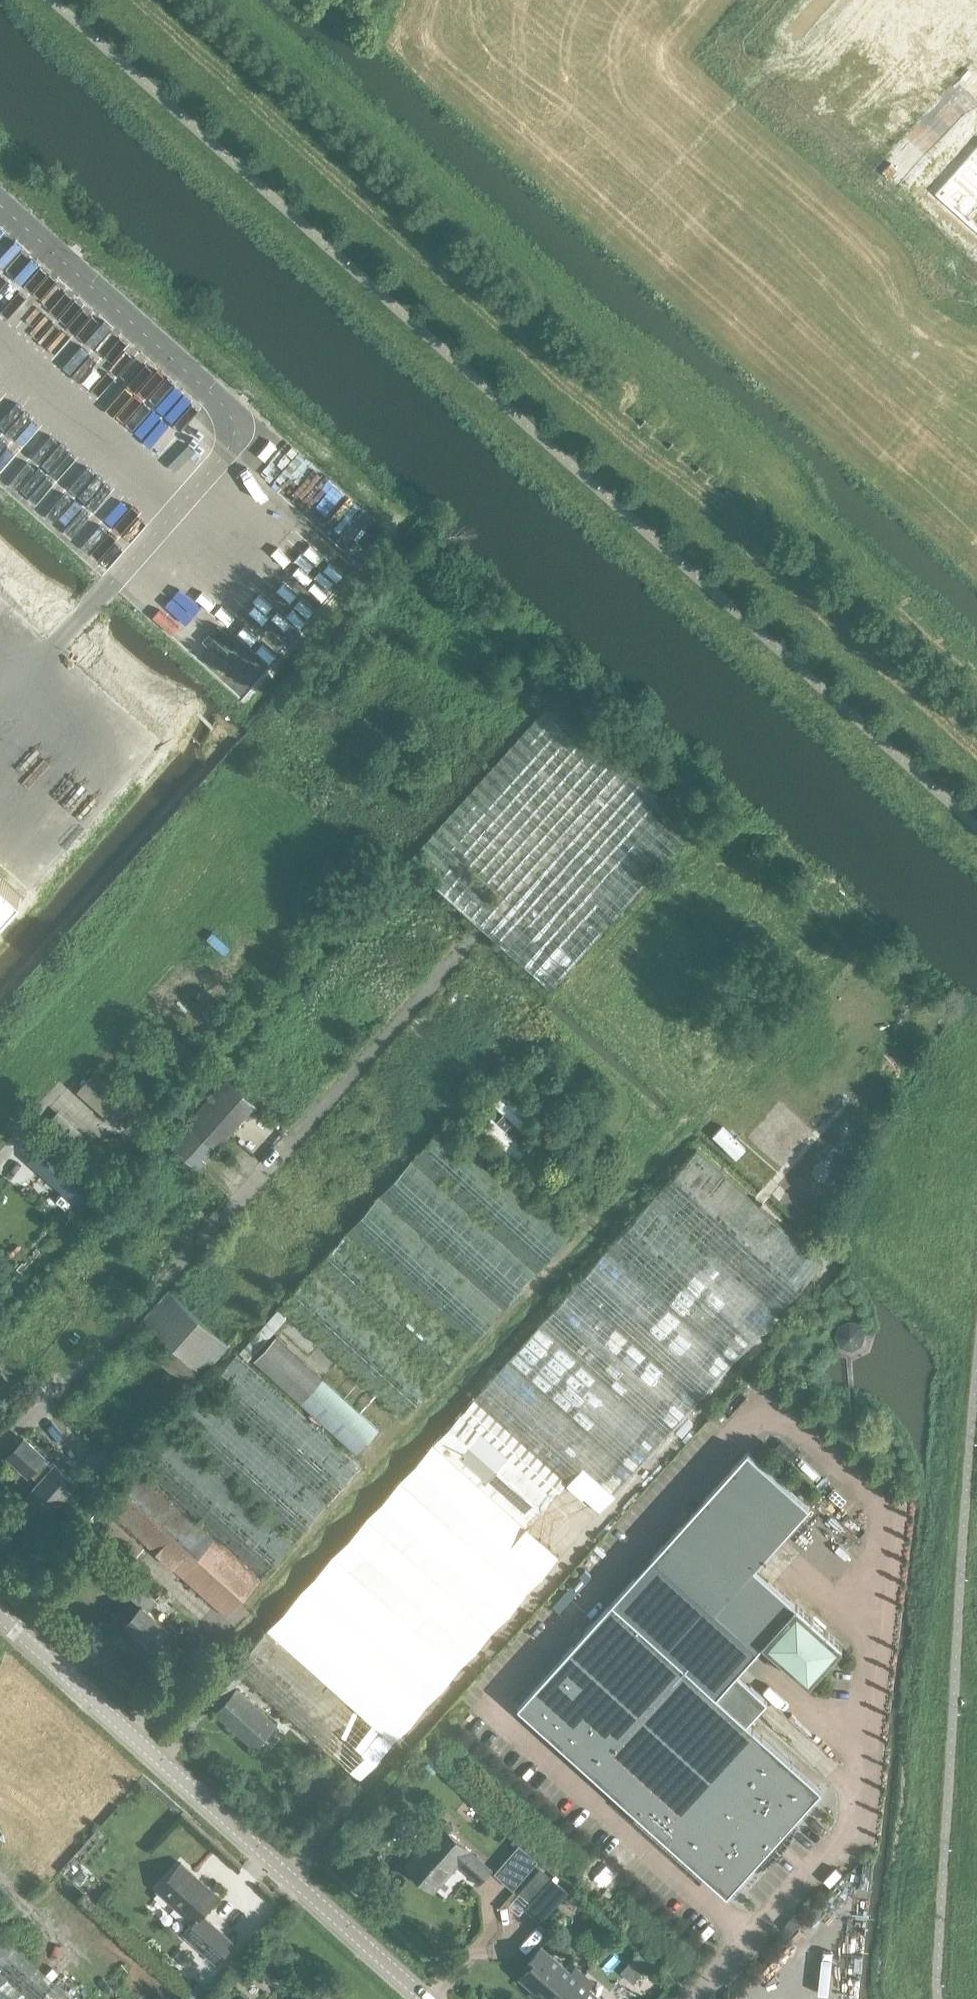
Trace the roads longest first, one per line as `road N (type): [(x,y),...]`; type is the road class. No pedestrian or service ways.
road 1 (unclassified): [(427,1998),(0,1614)]

